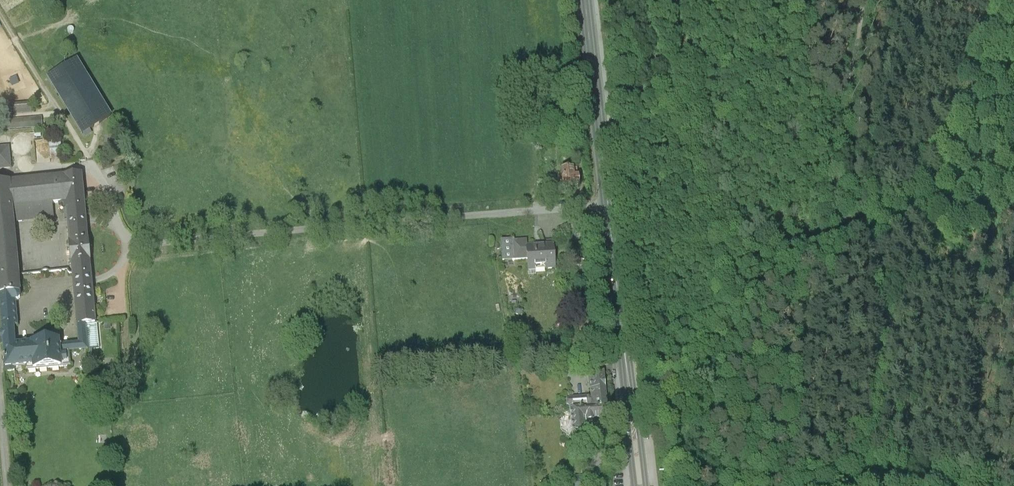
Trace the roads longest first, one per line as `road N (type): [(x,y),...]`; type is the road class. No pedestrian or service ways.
road 1 (primary): [(640,485),(585,0)]
road 2 (track): [(92,168),(0,13)]

